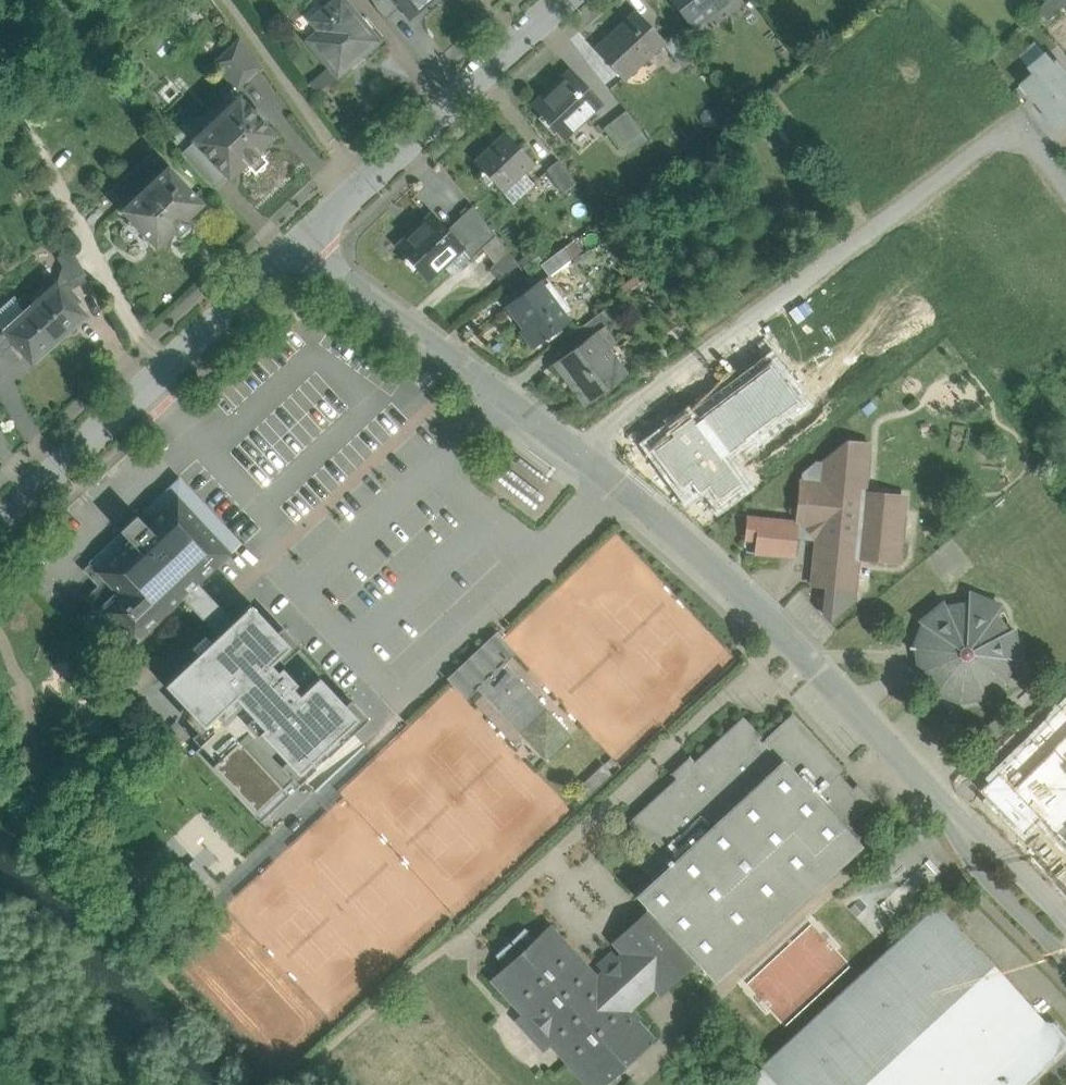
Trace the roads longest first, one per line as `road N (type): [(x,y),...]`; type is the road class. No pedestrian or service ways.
road 1 (residential): [(1065,188),(1031,141),(999,135),(574,454)]
road 2 (residential): [(574,454),(788,638),(954,817)]
road 3 (residential): [(0,521),(297,246)]
road 4 (residential): [(297,246),(563,0)]
road 5 (residential): [(320,263),(574,454)]
road 6 (residential): [(954,817),(983,877),(1065,955)]
road 7 (residential): [(1065,922),(954,817)]

